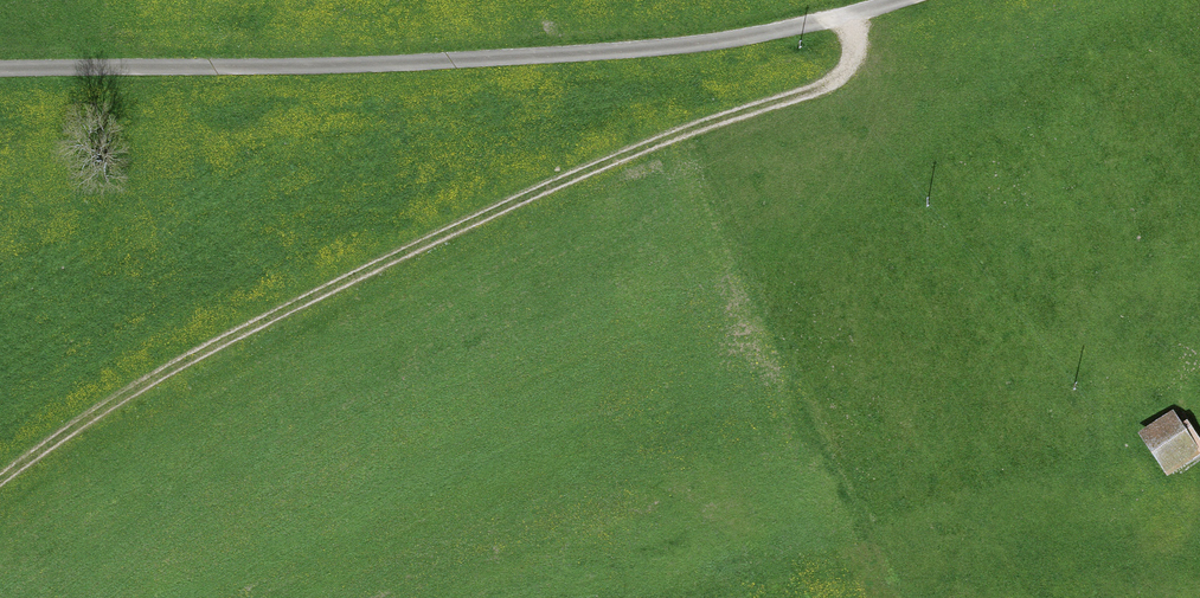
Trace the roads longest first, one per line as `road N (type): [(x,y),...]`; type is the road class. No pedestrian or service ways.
road 1 (track): [(847,15),(850,52),(820,88),(599,168),(391,261),(151,379),(0,473)]
road 2 (track): [(0,66),(478,61),(719,45),(899,0)]

